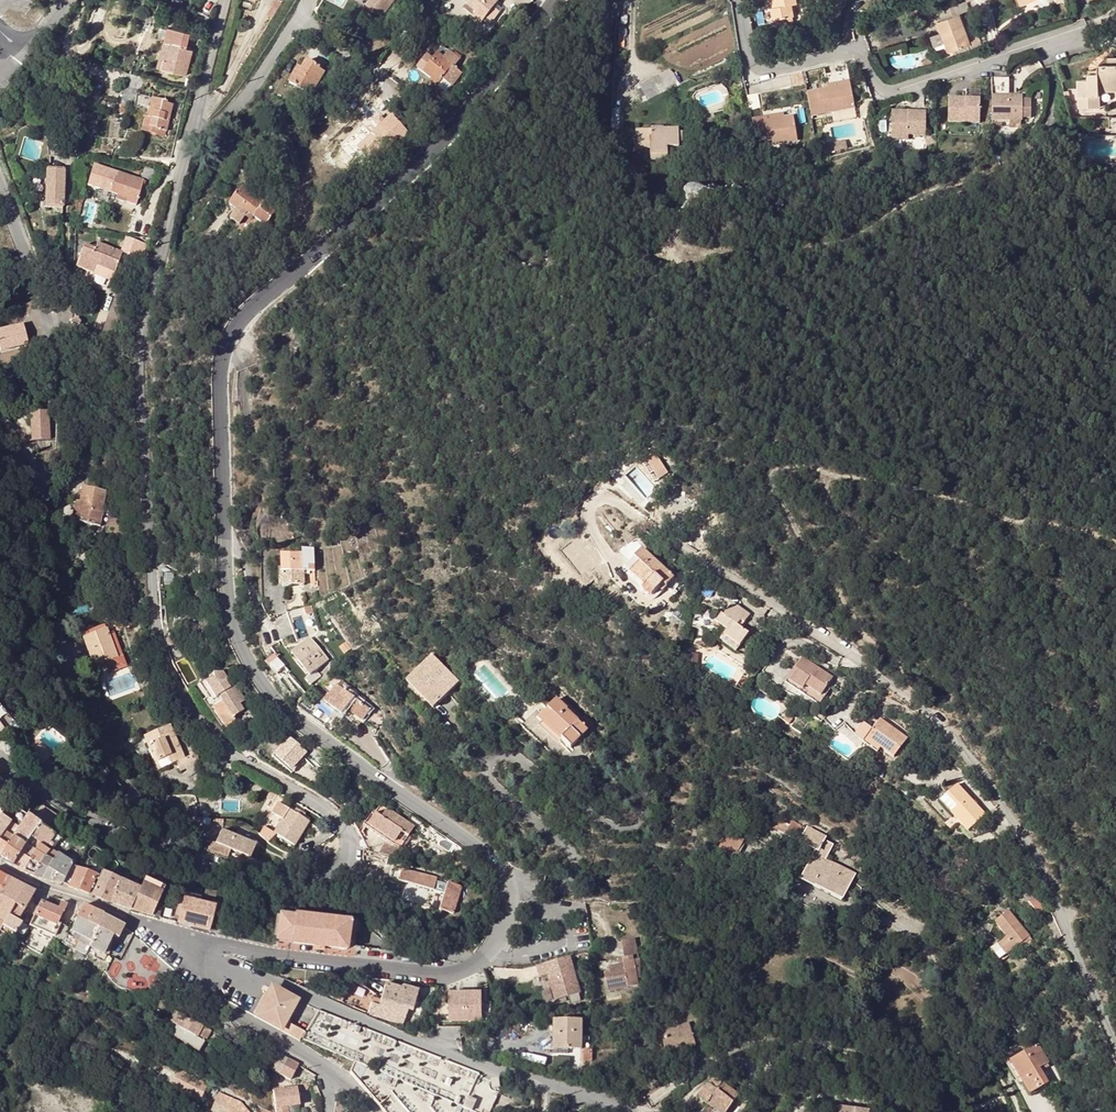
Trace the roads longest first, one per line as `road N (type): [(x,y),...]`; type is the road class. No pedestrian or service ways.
road 1 (tertiary): [(553,0),(428,154),(243,315),(221,360),(225,596),(242,657),(290,714),(490,856),(505,881),(504,921),(483,957),(447,974),(223,947),(208,953)]
road 2 (residential): [(193,128),(141,345),(159,646),(185,702),(215,736),(328,810),(345,831),(349,857),(335,877),(300,884),(188,862),(80,818),(0,758)]
road 3 (residential): [(1115,1048),(1053,885),(968,754),(887,681),(646,523)]
road 4 (track): [(911,703),(914,688),(821,573),(774,496),(768,471),(798,465),(1115,539)]
road 5 (track): [(670,255),(840,244),(903,206),(1016,161),(1052,125),(1042,39)]
road 6 (unclassified): [(622,1111),(404,1037),(208,953)]
road 7 (residential): [(1079,27),(880,87),(857,55),(845,53),(758,68),(750,61),(739,0)]
road 8 (unclassified): [(0,452),(37,480),(54,471),(62,435),(48,324),(0,187)]
road 9 (tertiary): [(208,953),(0,866)]
road 10 (residential): [(331,1075),(215,1003),(201,981),(208,953)]
road 11 (residential): [(311,0),(244,98),(214,129),(193,128)]
road 12 (residential): [(225,0),(193,128)]

